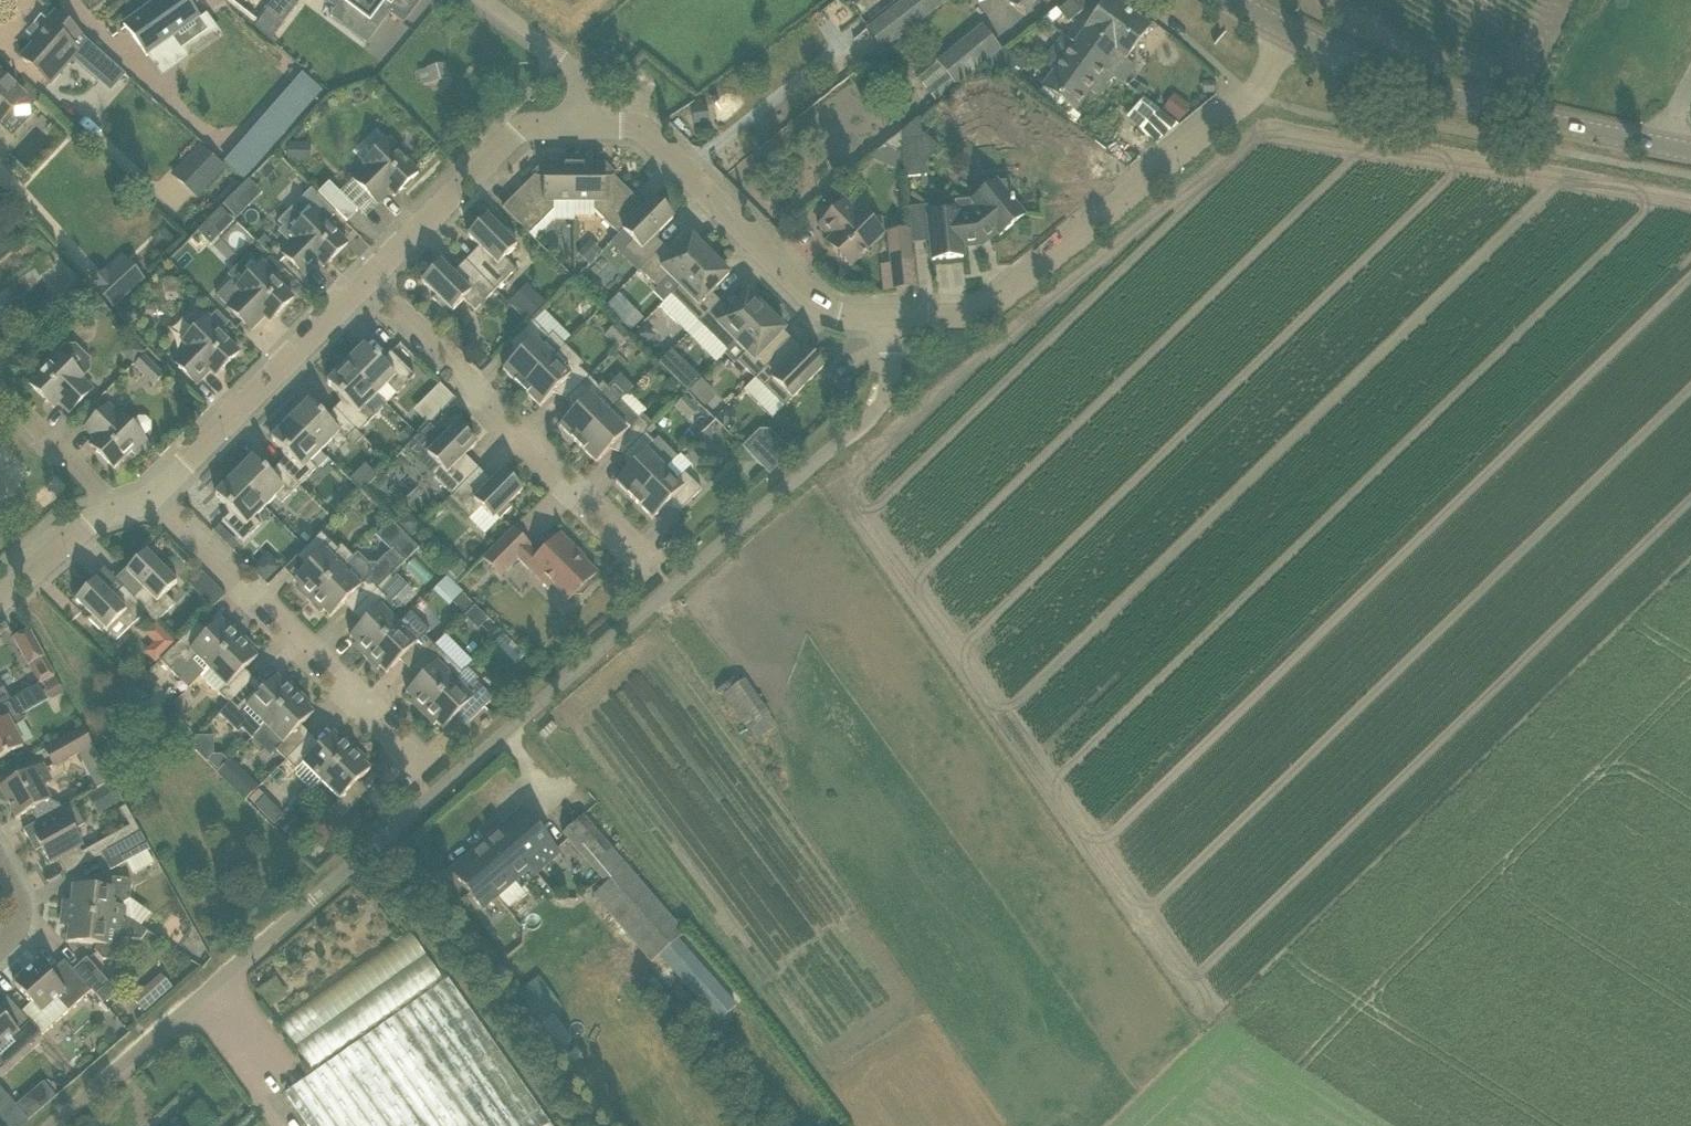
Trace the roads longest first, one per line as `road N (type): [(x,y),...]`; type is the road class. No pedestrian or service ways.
road 1 (unclassified): [(50,1125),(841,446),(890,395),(895,318)]
road 2 (residential): [(895,318),(951,317),(994,300),(1257,94),(1279,35)]
road 3 (secondary): [(1690,149),(1462,101),(1279,35)]
road 4 (residential): [(659,572),(377,287)]
road 5 (residential): [(578,114),(621,125),(664,155),(779,277),(813,301),(895,318)]
road 6 (residential): [(417,778),(409,757),(149,498)]
road 7 (residential): [(149,498),(377,287)]
road 8 (residential): [(377,287),(514,134),(578,114)]
road 9 (residential): [(0,393),(123,514)]
road 10 (residential): [(578,114),(573,78),(482,0)]

